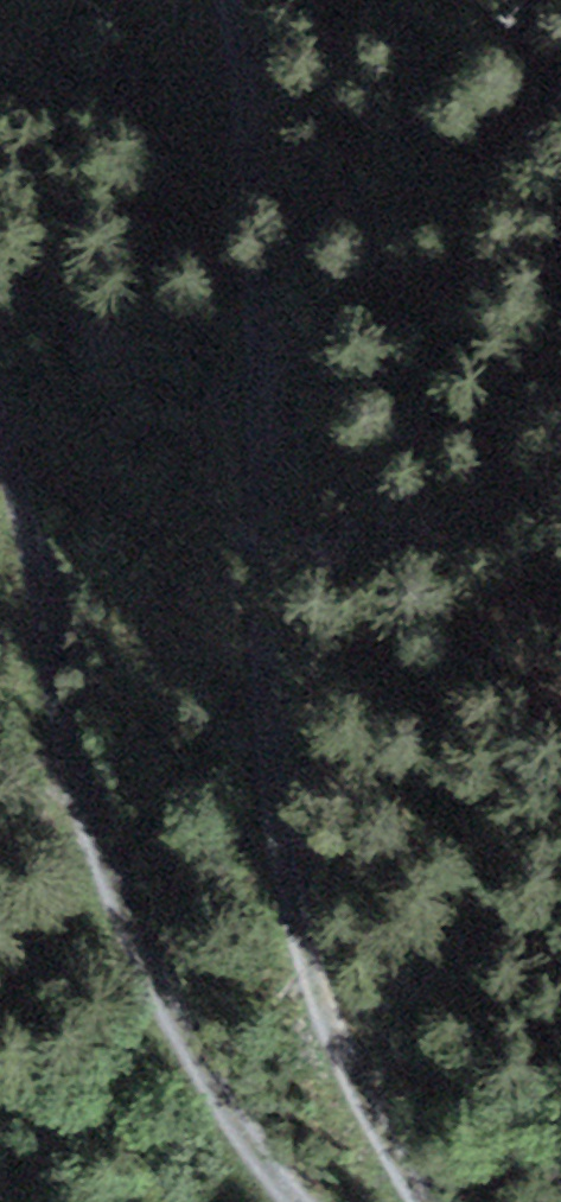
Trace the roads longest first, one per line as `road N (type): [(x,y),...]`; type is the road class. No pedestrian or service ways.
road 1 (track): [(224,0),(247,135),(264,392),(270,797),(318,1006),(422,1201)]
road 2 (track): [(300,1201),(215,1102),(165,989),(91,792),(0,452)]

